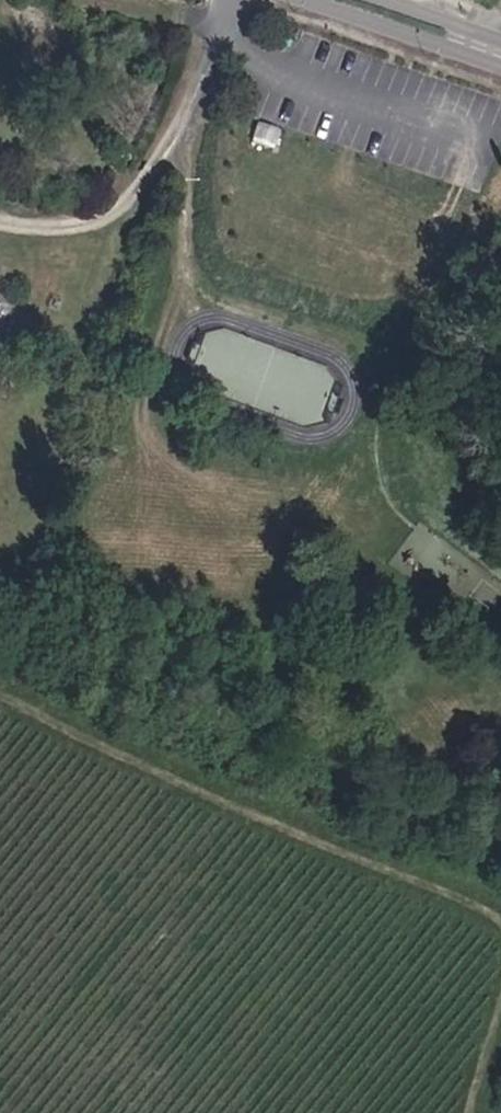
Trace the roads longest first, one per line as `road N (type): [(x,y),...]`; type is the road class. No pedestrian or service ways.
road 1 (primary): [(316,0),(485,58)]

